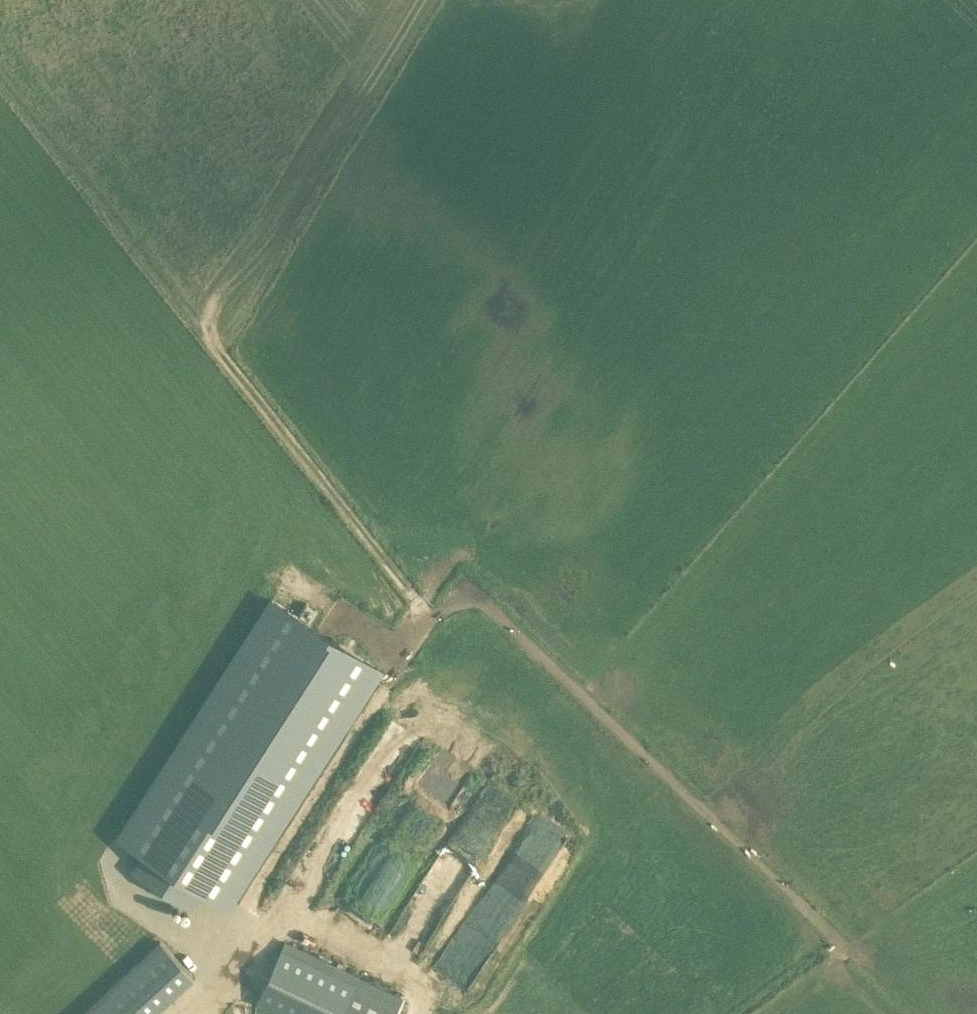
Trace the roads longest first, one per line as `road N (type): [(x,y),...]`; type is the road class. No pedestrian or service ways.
road 1 (track): [(176,1013),(200,992),(242,908),(427,624),(471,598),(862,962)]
road 2 (track): [(222,358),(209,325),(218,303),(272,246),(425,0)]
road 3 (track): [(222,358),(433,619)]

